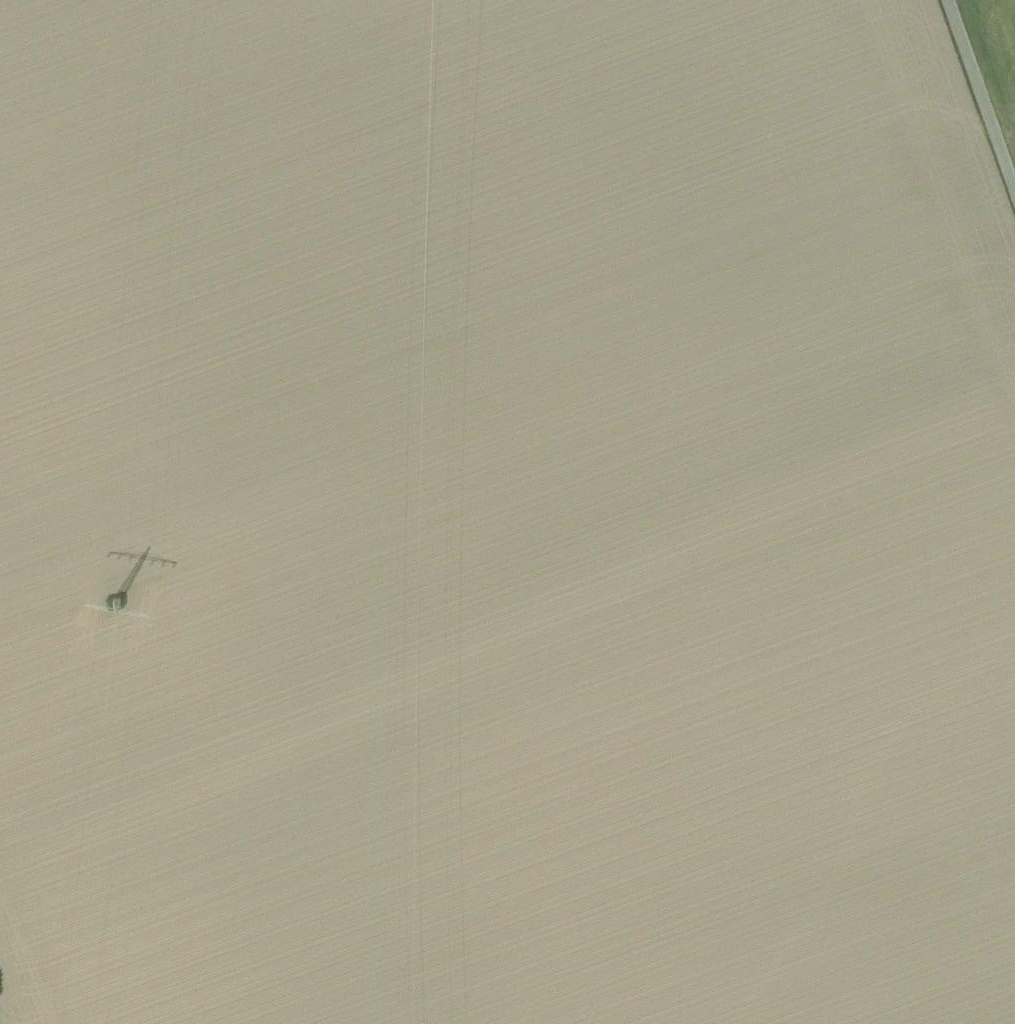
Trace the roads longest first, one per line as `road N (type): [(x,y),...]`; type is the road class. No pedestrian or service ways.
road 1 (unclassified): [(1014,192),(947,0)]

